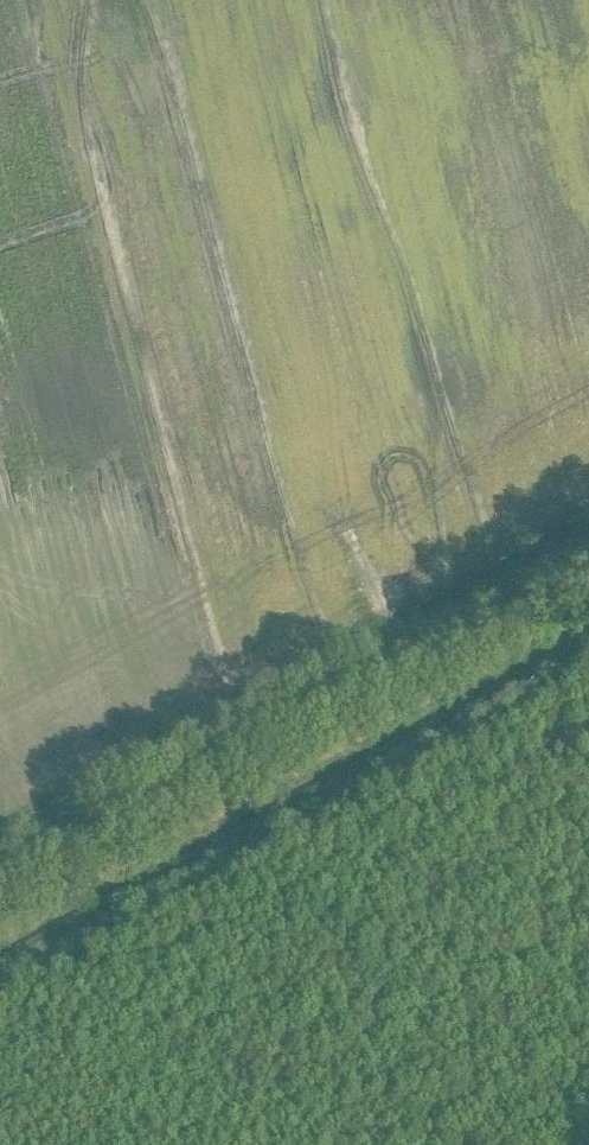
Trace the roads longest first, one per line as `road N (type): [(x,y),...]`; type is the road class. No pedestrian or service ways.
road 1 (unclassified): [(0,896),(588,575)]

